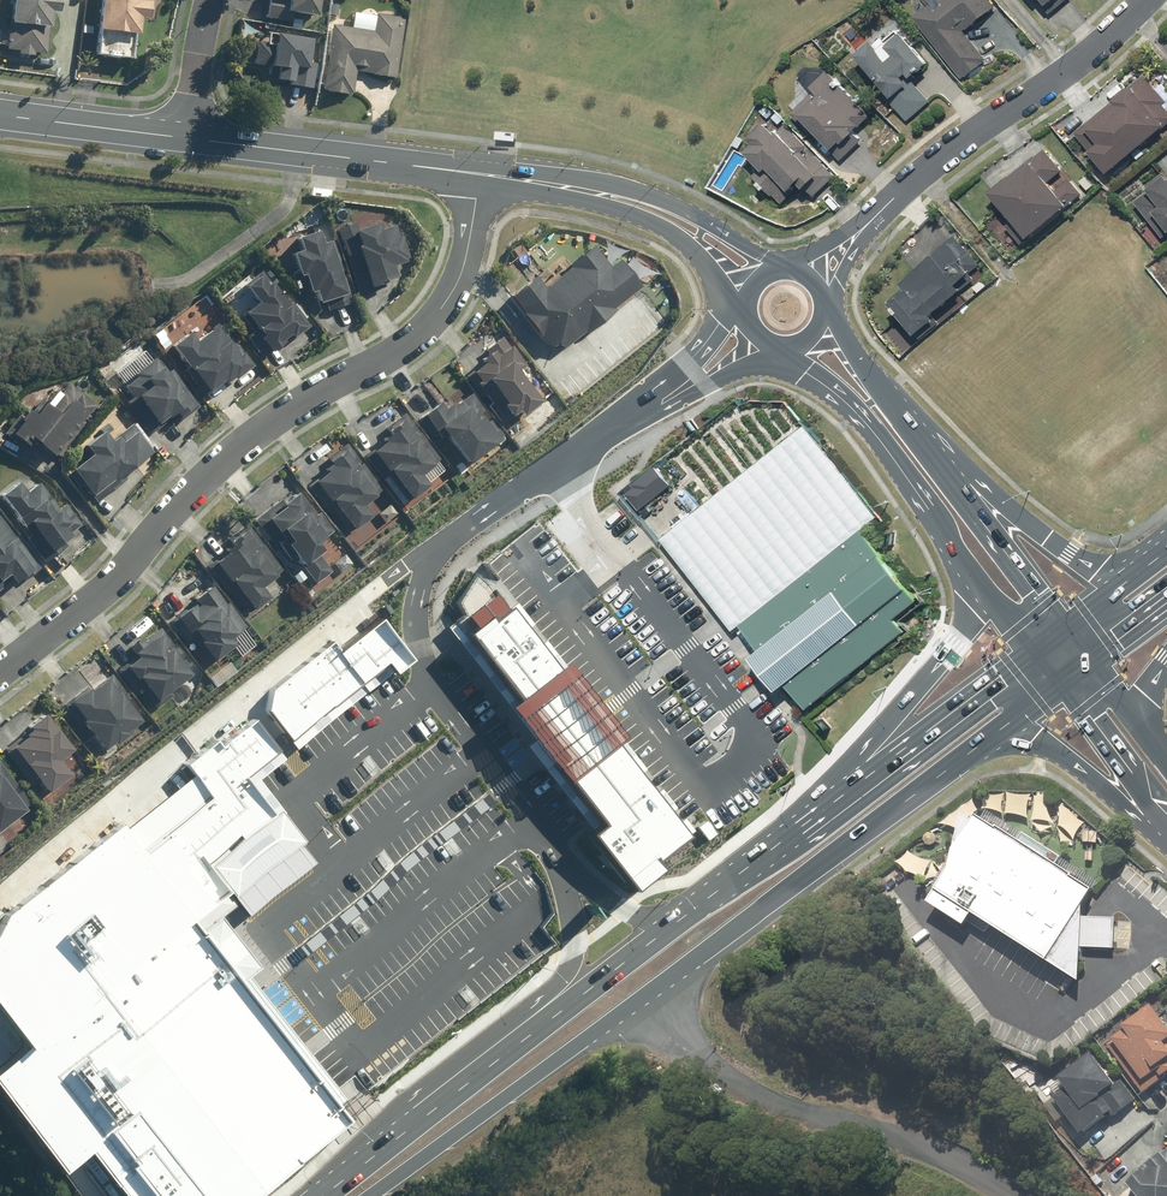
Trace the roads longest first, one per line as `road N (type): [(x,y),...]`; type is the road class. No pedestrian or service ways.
road 1 (primary): [(994,739),(369,1195)]
road 2 (residential): [(480,174),(458,279),(427,328),(257,433),(170,512),(114,580),(0,671)]
road 3 (primary): [(328,1195),(800,823)]
road 4 (track): [(1000,1195),(977,1170),(772,1116),(676,1040),(645,997)]
road 5 (secondary): [(985,589),(858,413),(779,347)]
road 6 (residential): [(1149,0),(1078,63),(906,187)]
road 7 (primary): [(800,823),(945,658),(985,589)]
road 8 (secondary): [(480,174),(186,138)]
road 9 (primary): [(800,823),(1036,648)]
road 10 (secondary): [(568,186),(663,200),(782,269)]
road 11 (secondary): [(746,309),(668,230),(568,186)]
road 12 (secondary): [(825,313),(956,485)]
road 13 (track): [(296,152),(287,205),(184,281),(157,287)]
road 14 (primary): [(956,485),(1068,555),(1134,573)]
road 15 (primary): [(1166,818),(1056,752),(994,739)]
road 16 (secondary): [(186,138),(0,115)]
road 17 (secondary): [(956,485),(1062,628)]
road 18 (secondary): [(1166,817),(1066,685)]
road 19 (residential): [(906,187),(852,257),(825,312)]
road 20 (residential): [(783,269),(906,187)]
road 21 (residential): [(211,0),(186,138)]

